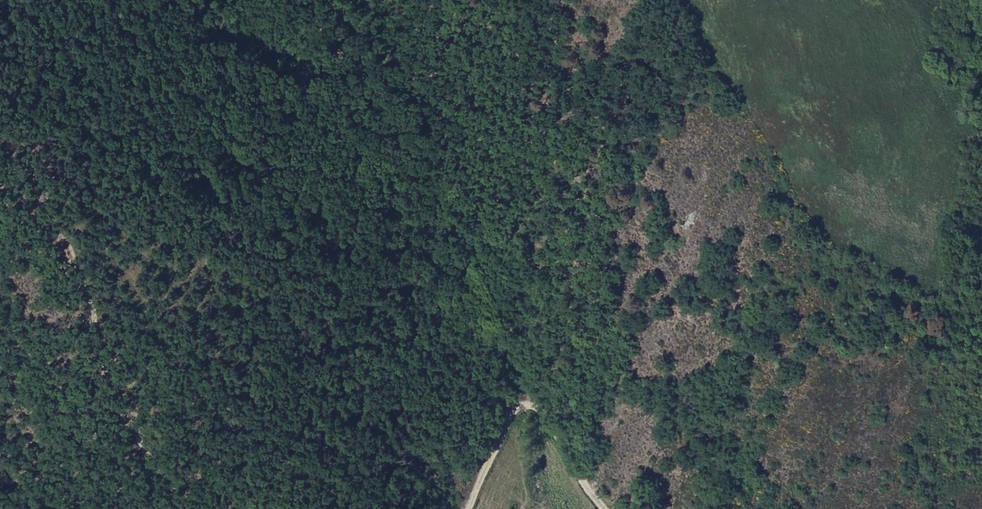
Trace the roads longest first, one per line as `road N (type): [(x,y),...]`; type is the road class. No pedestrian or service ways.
road 1 (track): [(466,508),(510,412),(527,404),(605,508)]

